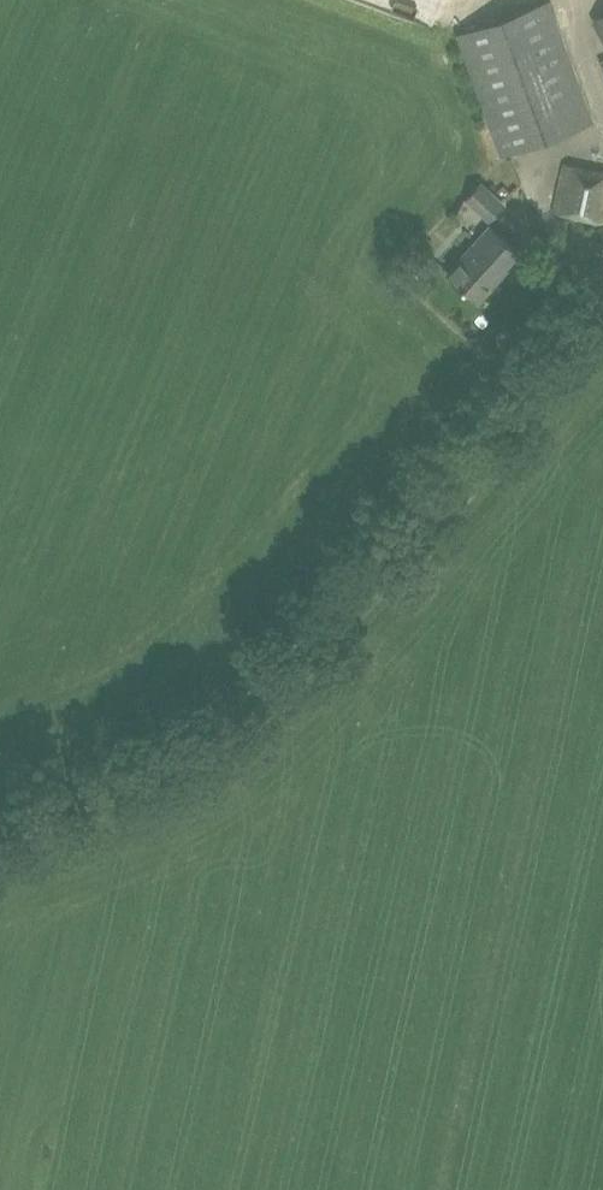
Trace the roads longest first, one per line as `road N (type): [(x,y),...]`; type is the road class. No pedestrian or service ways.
road 1 (unclassified): [(0,819),(162,755),(247,695),(602,305)]

